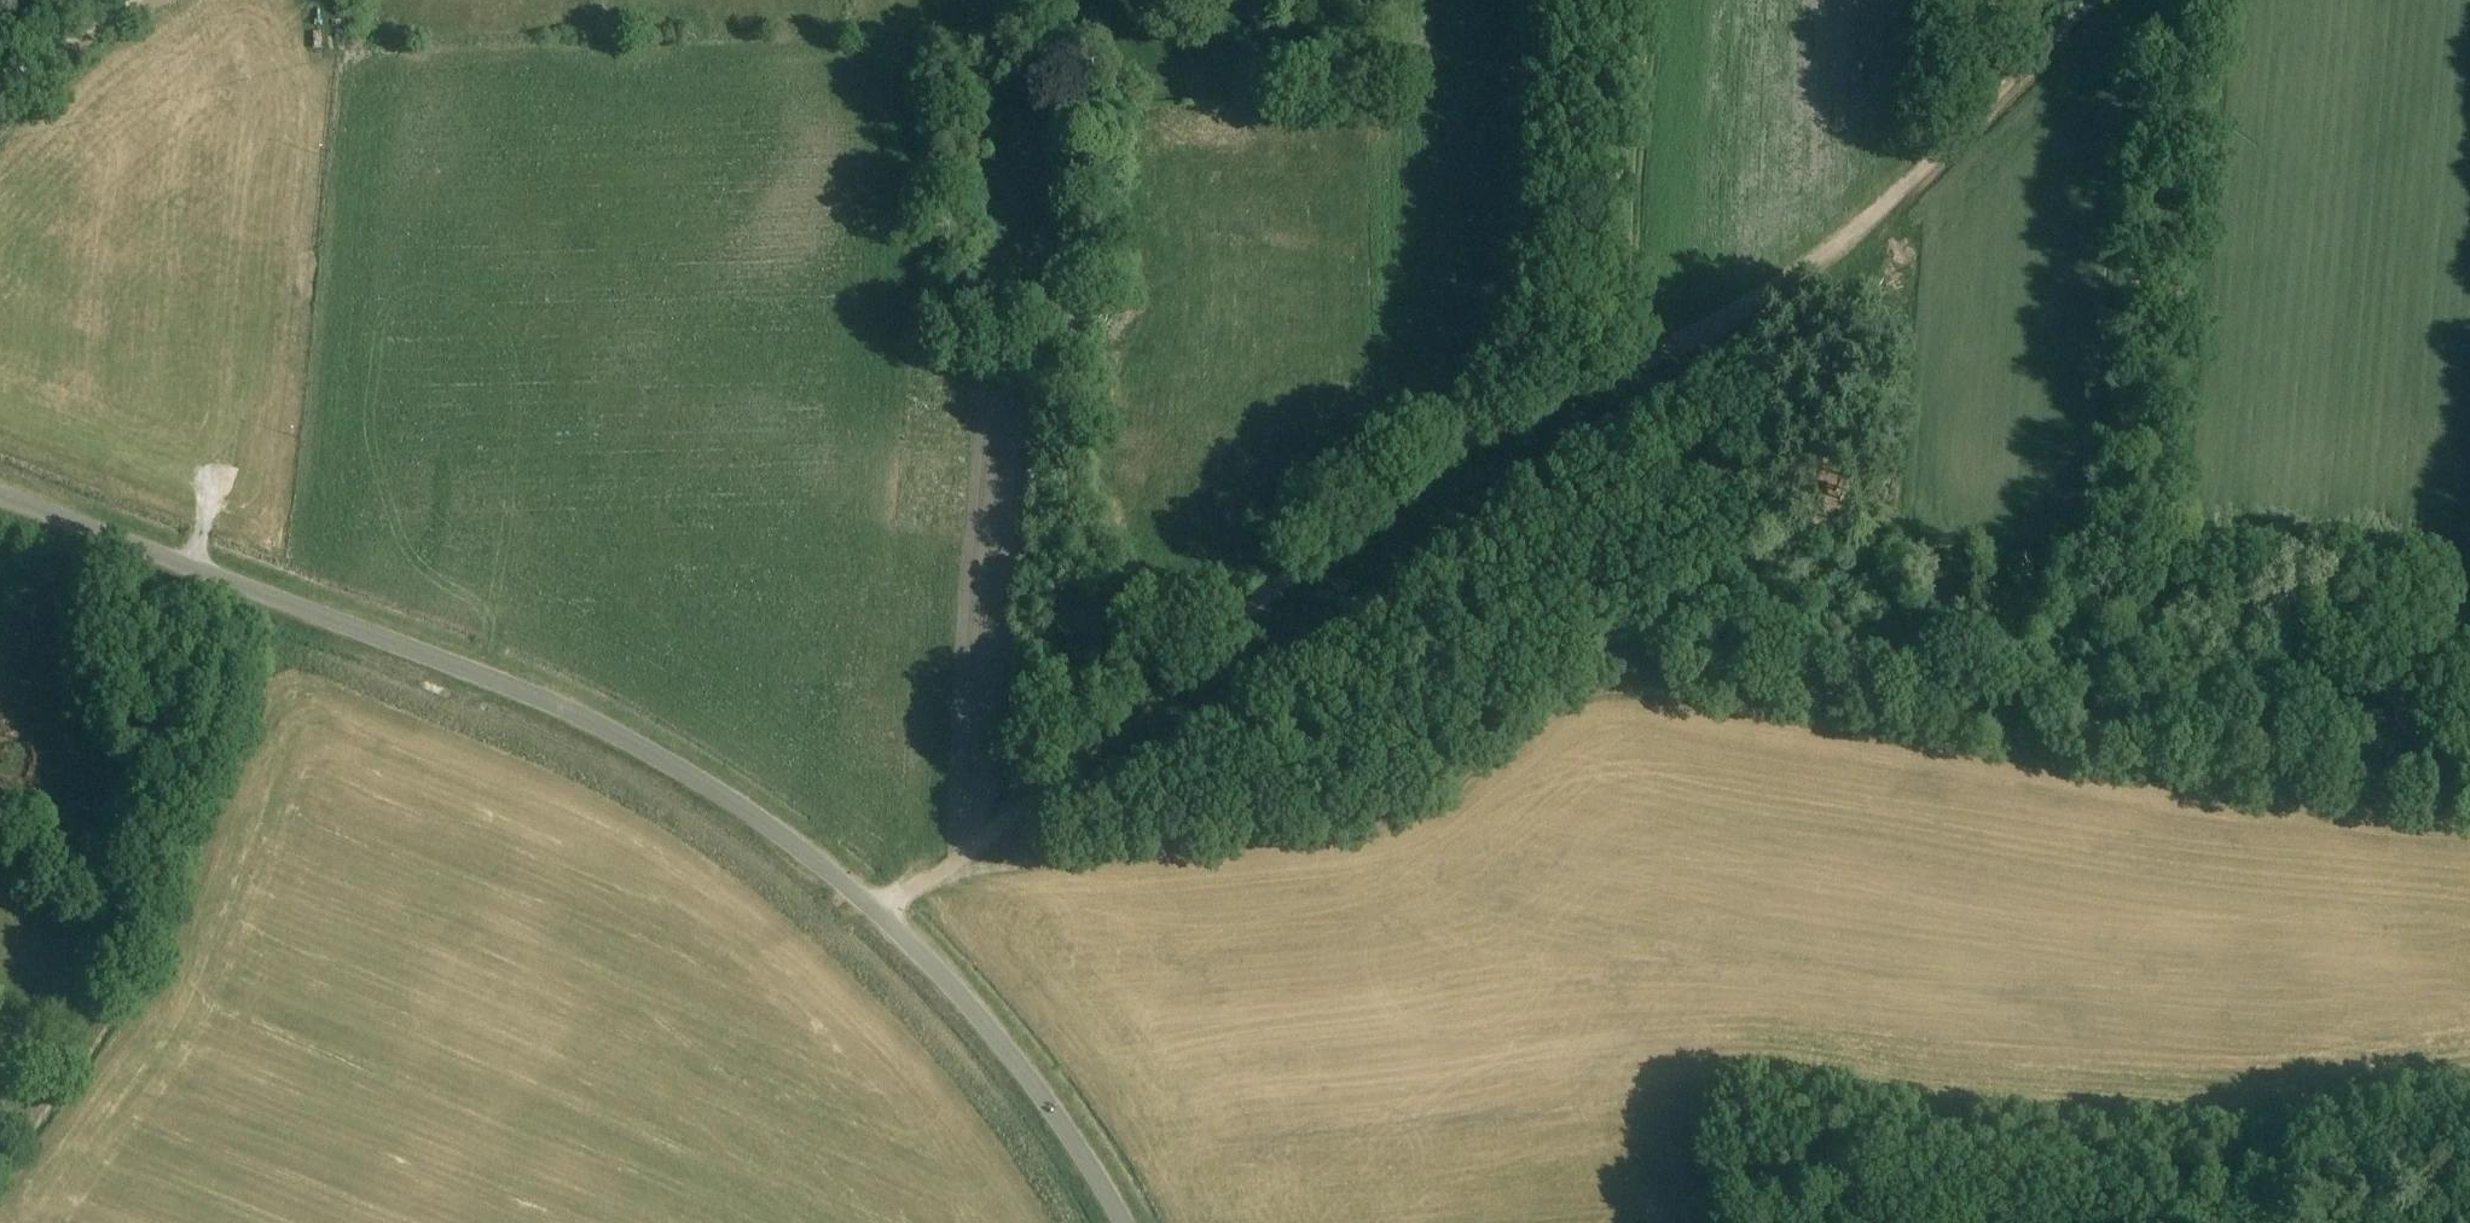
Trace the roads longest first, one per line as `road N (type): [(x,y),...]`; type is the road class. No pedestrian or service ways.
road 1 (track): [(945,867),(1402,481),(1490,428),(1768,303),(1817,267),(2092,0)]
road 2 (unclassified): [(1122,1222),(1075,1143),(956,990),(876,911),(769,827),(635,743),(478,670),(0,496)]
road 3 (unclassified): [(0,91),(128,0)]

